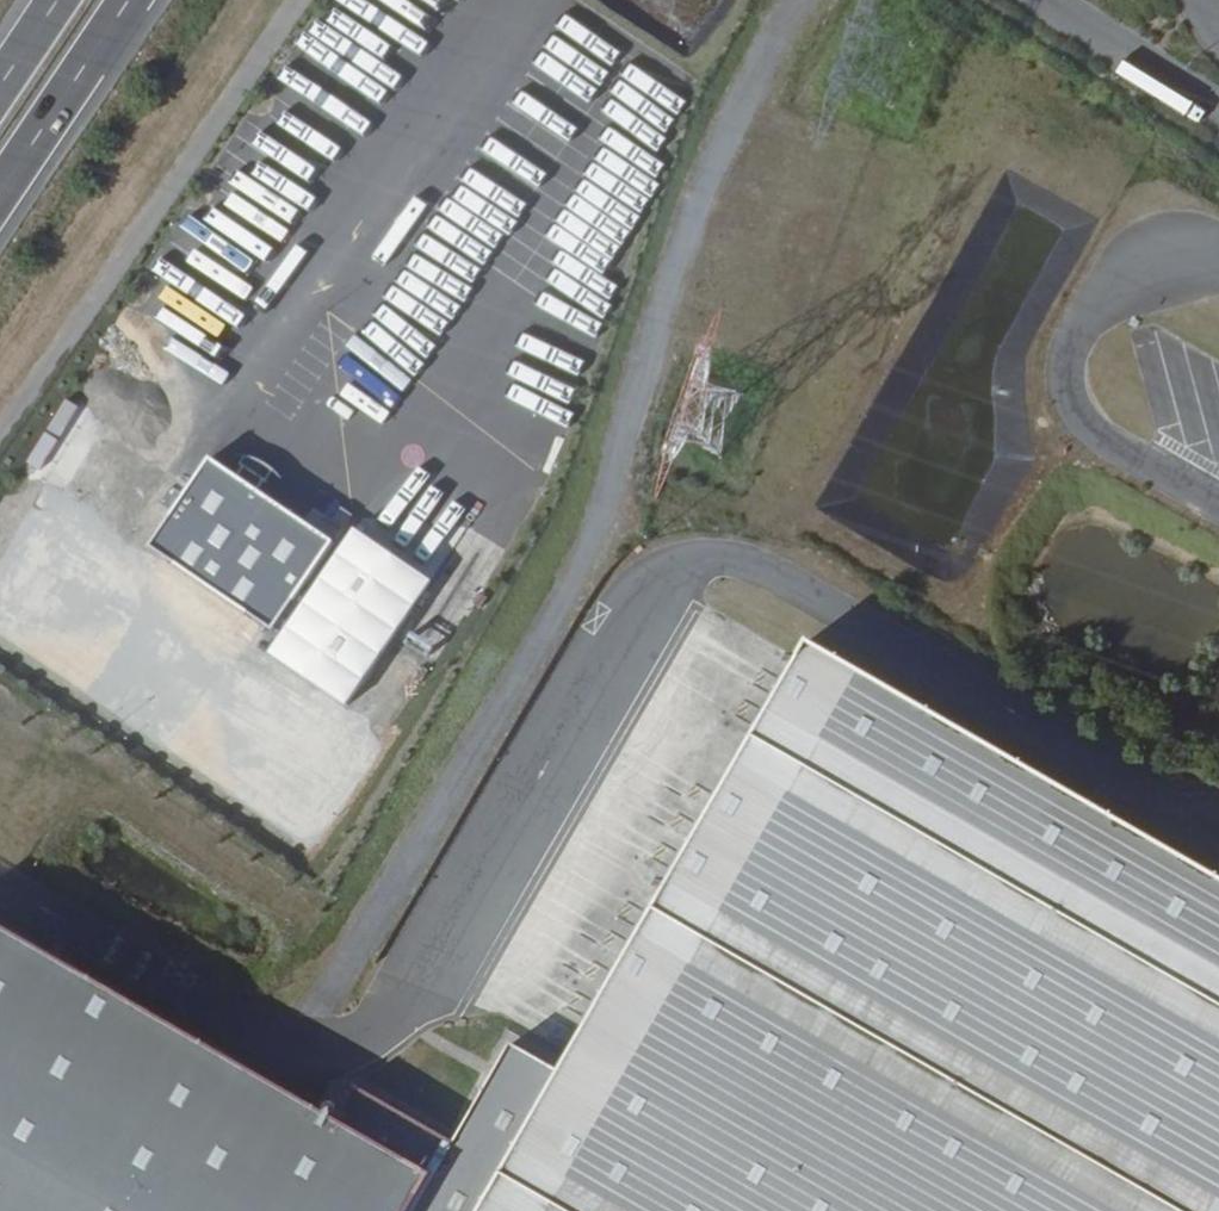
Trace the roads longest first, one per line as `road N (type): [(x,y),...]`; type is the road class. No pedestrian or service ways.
road 1 (trunk): [(0,189),(126,0)]
road 2 (tertiary): [(1033,0),(1218,113)]

